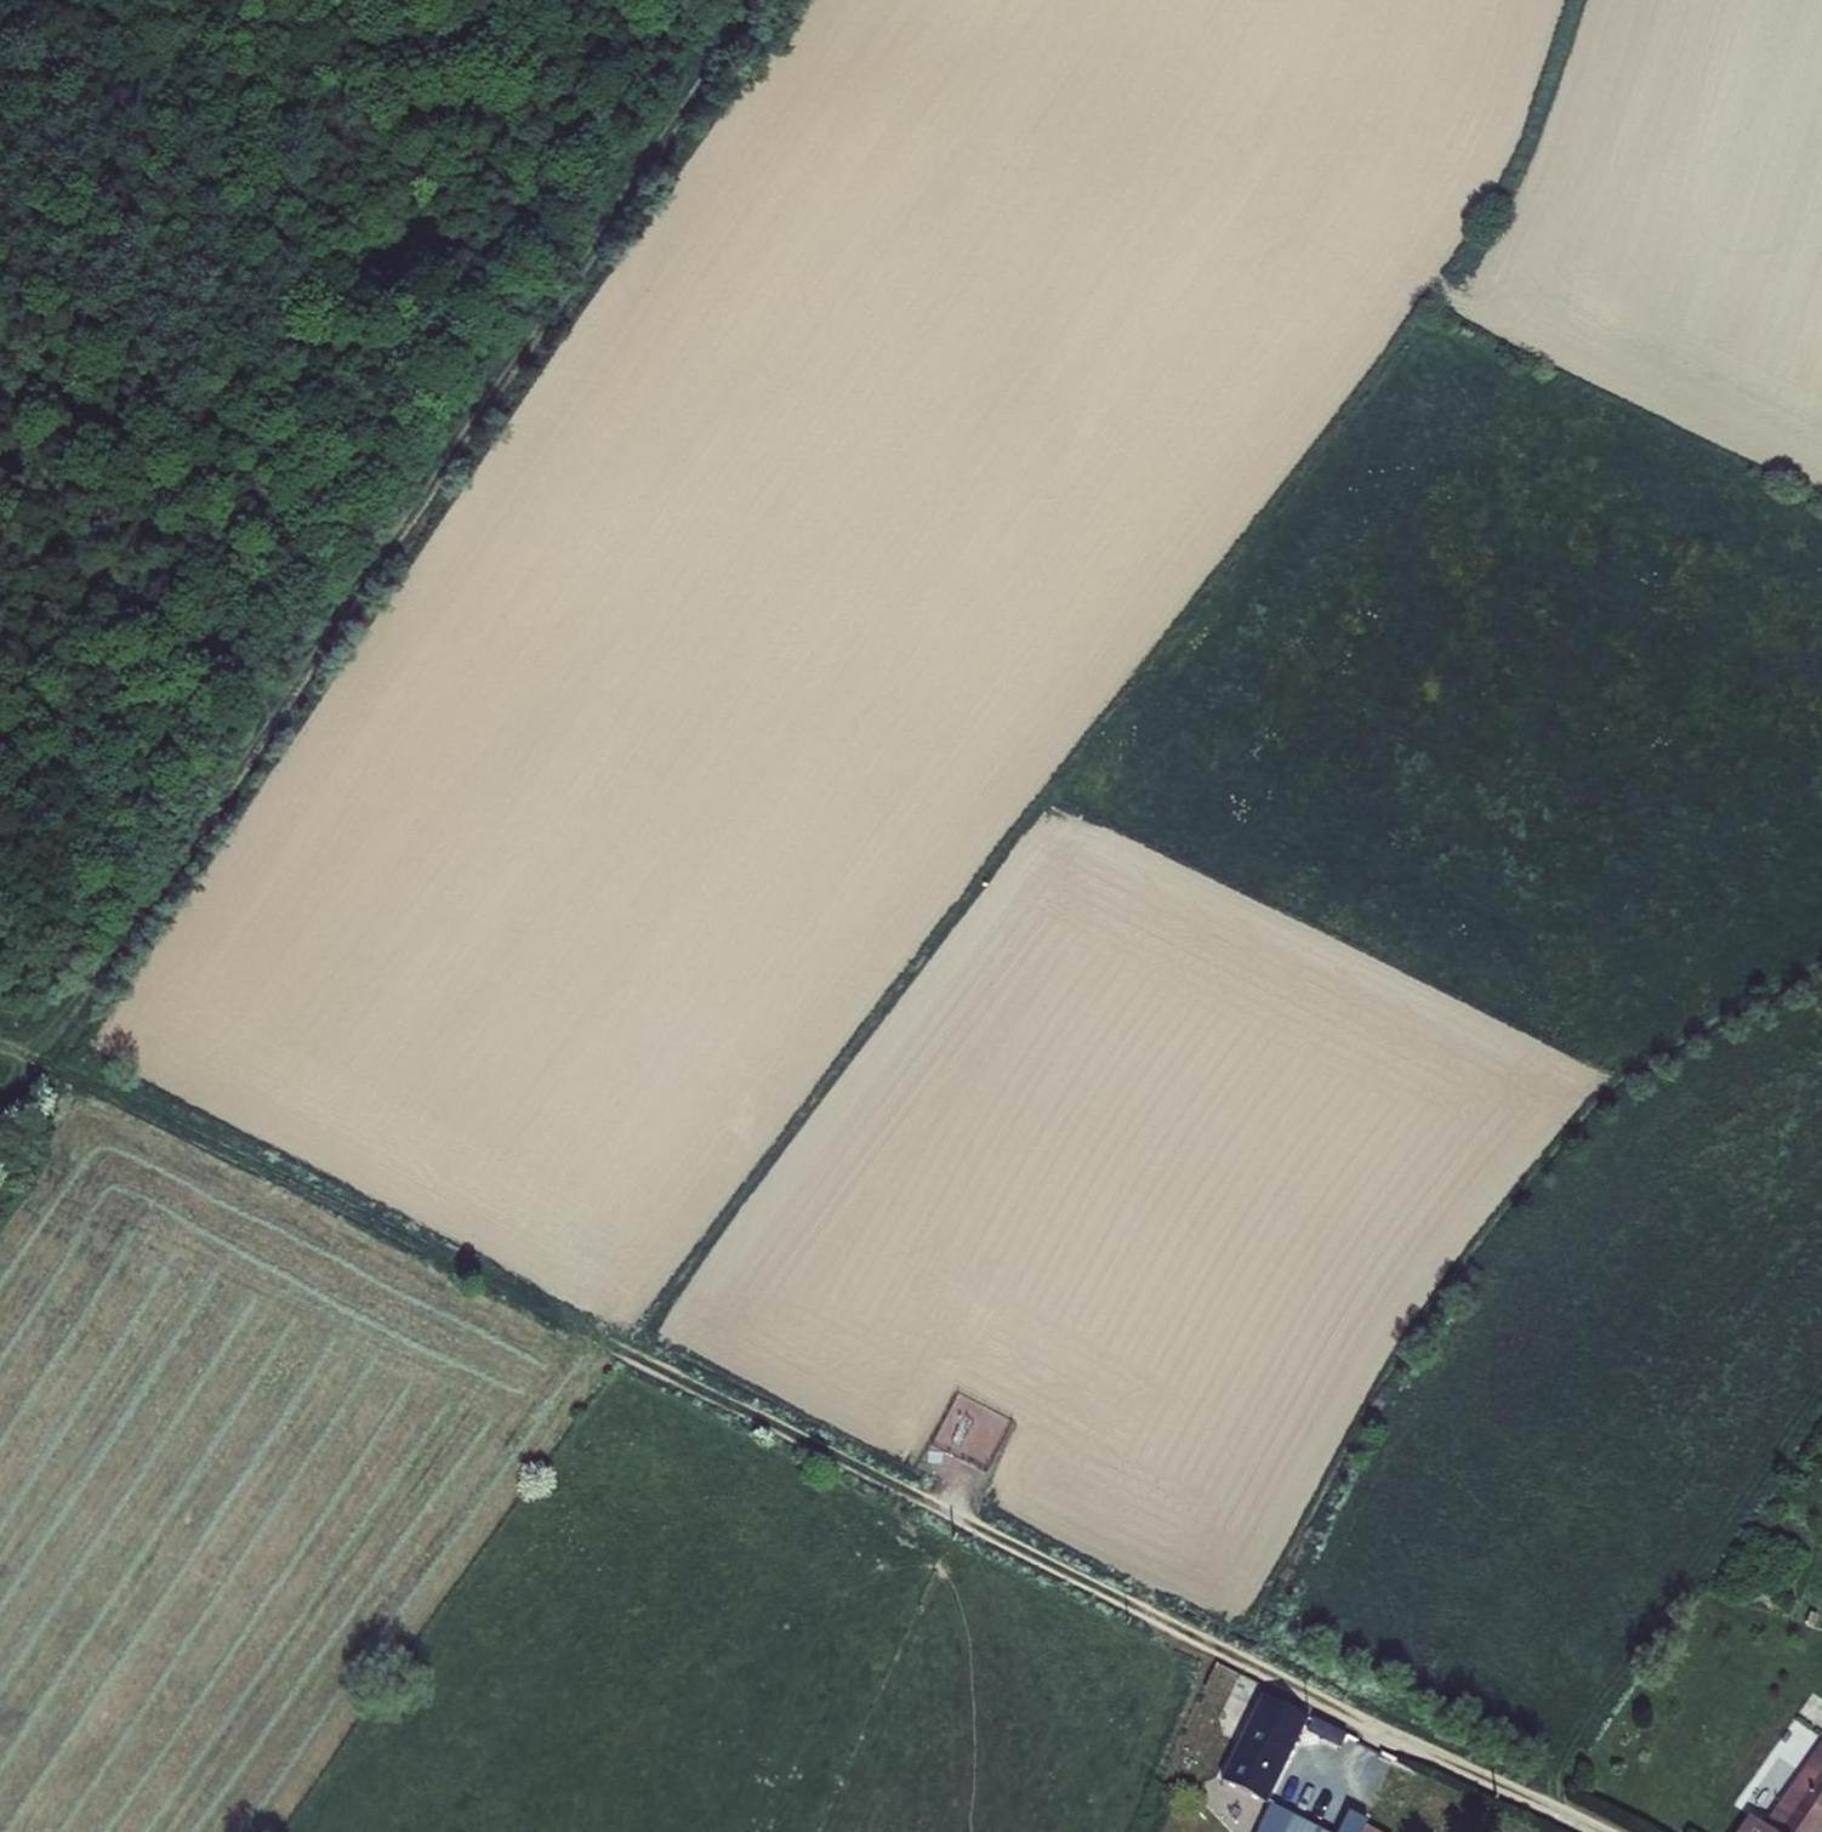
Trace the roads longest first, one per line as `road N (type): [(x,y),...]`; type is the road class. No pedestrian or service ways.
road 1 (residential): [(1374,1726),(1602,1831)]

